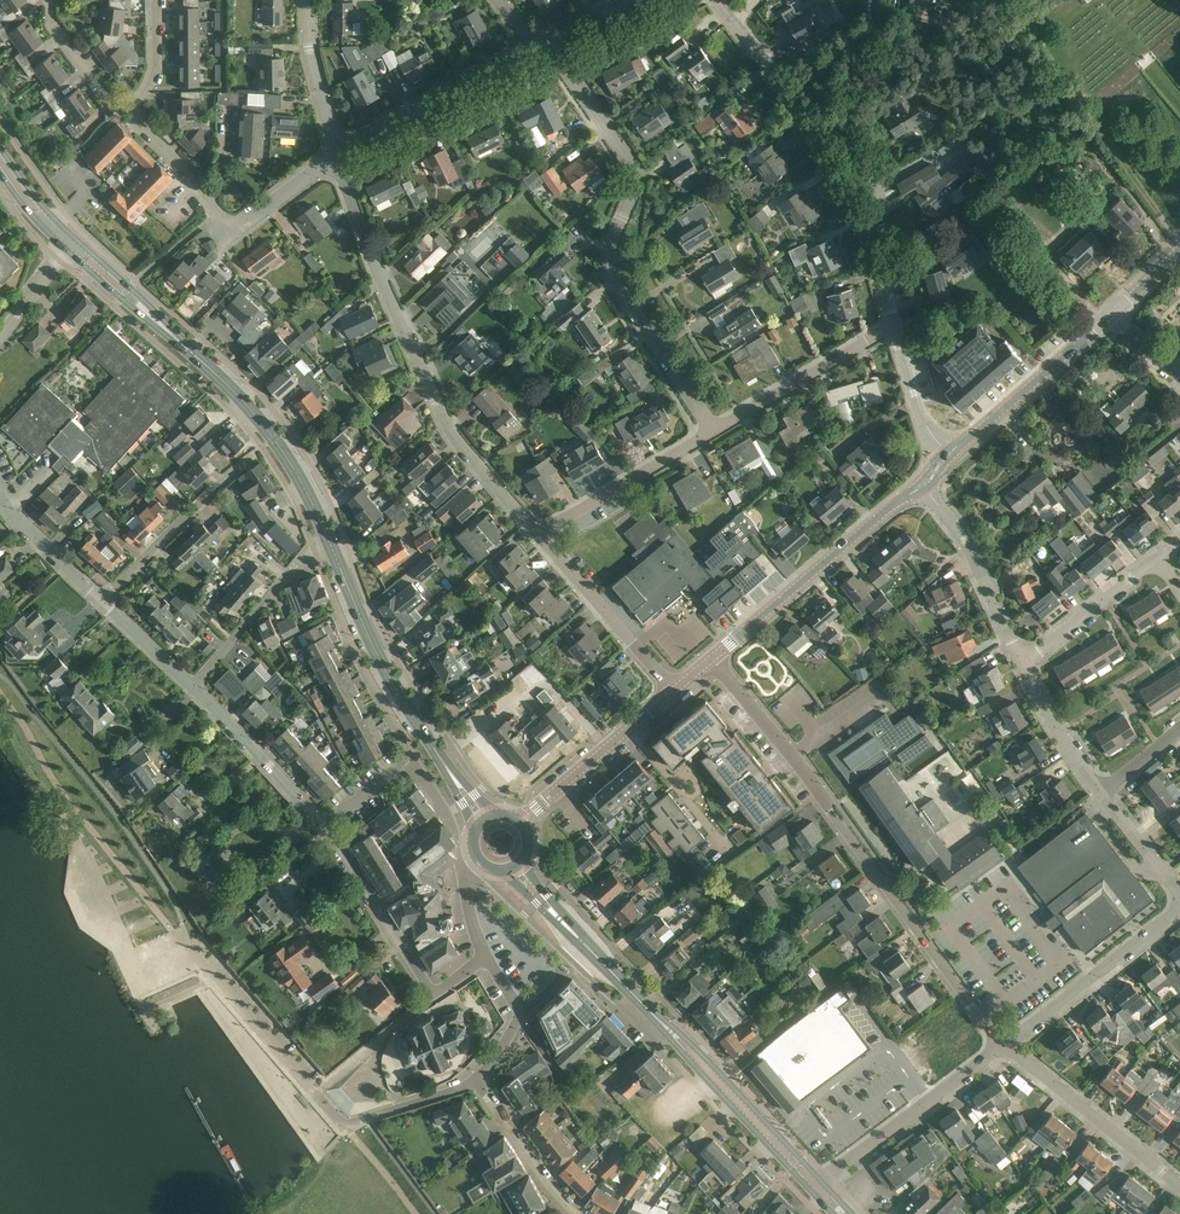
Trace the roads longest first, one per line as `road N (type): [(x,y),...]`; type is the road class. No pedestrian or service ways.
road 1 (residential): [(713,658),(1003,1044)]
road 2 (residential): [(712,432),(612,278),(608,260),(634,187),(633,165),(542,46)]
road 3 (residential): [(539,534),(451,433),(365,239),(338,155)]
road 4 (residential): [(894,326),(849,194),(801,114),(716,0)]
road 5 (residential): [(190,951),(344,1126),(477,1081)]
road 6 (secondary): [(713,658),(925,483)]
road 7 (residential): [(486,957),(435,994),(321,821)]
road 8 (primary): [(330,543),(274,439),(180,342)]
road 9 (primary): [(442,761),(388,676),(330,543)]
road 10 (residential): [(338,155),(542,46)]
road 11 (primary): [(663,1024),(815,1195)]
road 12 (residential): [(1003,1044),(822,1182)]
road 13 (residential): [(1179,1184),(1003,1044)]
road 14 (primary): [(822,1182),(663,1024)]
road 15 (residential): [(1003,1044),(1179,910)]
road 16 (primary): [(663,1024),(517,868)]
road 17 (secondary): [(949,455),(1109,318)]
road 18 (residential): [(712,432),(894,326)]
road 19 (residential): [(102,600),(254,455)]
road 20 (residential): [(1024,664),(961,530),(925,483)]
road 21 (residential): [(674,691),(539,534)]
road 22 (residential): [(539,534),(712,432)]
road 23 (residential): [(330,543),(304,554),(194,686)]
road 24 (residential): [(321,821),(194,686)]
road 25 (residential): [(244,224),(228,225),(217,214),(135,119),(132,103)]
road 26 (residential): [(1024,664),(1161,558)]
road 27 (unclassified): [(571,1211),(477,1081)]
road 28 (residential): [(338,155),(310,49),(307,0)]
road 29 (residential): [(1102,794),(1024,664)]
road 30 (primary): [(180,342),(73,236)]
road 31 (residential): [(102,600),(20,523),(0,491)]
road 32 (primary): [(64,247),(180,342)]
road 33 (residential): [(949,455),(927,425),(894,326)]
road 34 (secondary): [(523,822),(629,729)]
road 35 (residential): [(132,103),(106,96),(50,21),(49,2)]
road 36 (residential): [(1179,894),(1102,794)]
road 37 (residential): [(629,729),(707,828)]
road 38 (residential): [(194,686),(102,600)]

